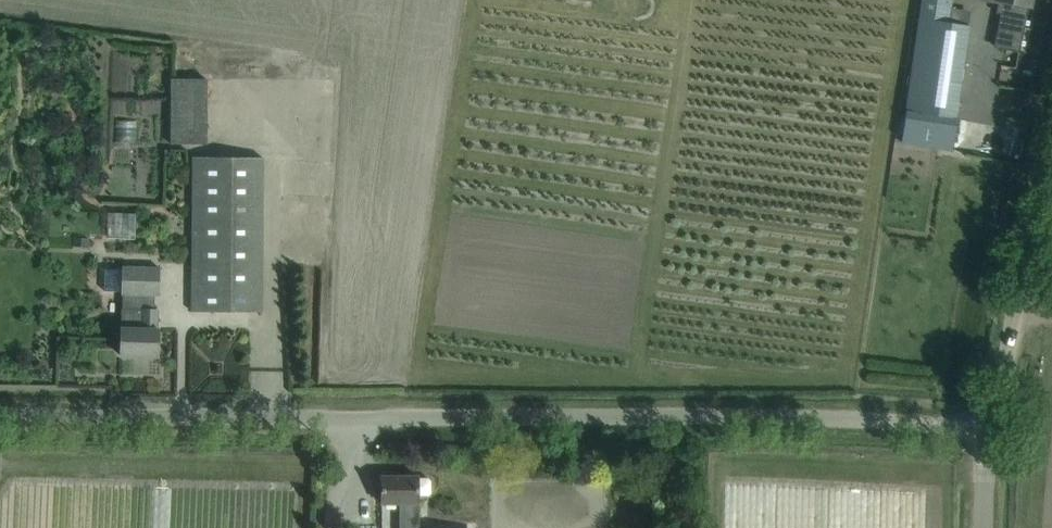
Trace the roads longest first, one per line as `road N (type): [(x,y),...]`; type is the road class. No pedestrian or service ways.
road 1 (unclassified): [(0,415),(989,425)]
road 2 (unclassified): [(1051,134),(989,425)]

